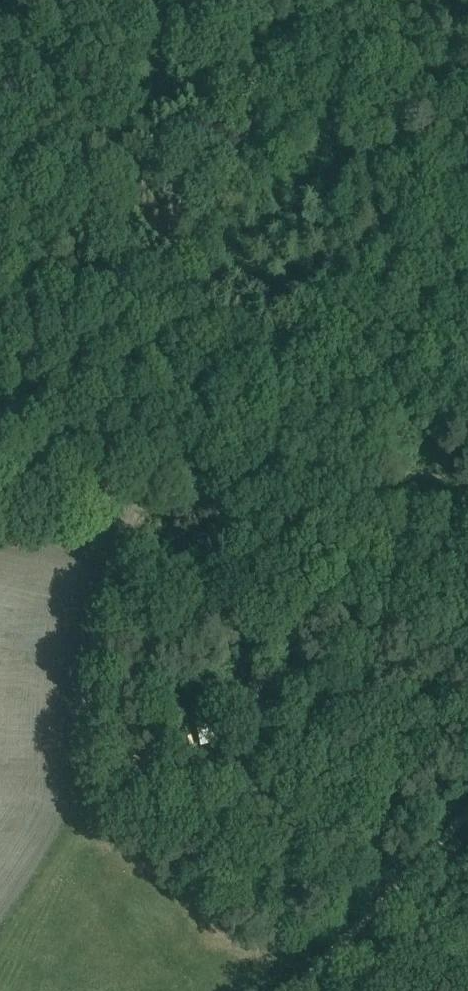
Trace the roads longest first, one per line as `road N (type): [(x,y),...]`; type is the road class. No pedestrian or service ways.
road 1 (unclassified): [(467,556),(0,468)]
road 2 (tertiary): [(354,990),(467,872)]
road 3 (track): [(249,377),(261,518)]

